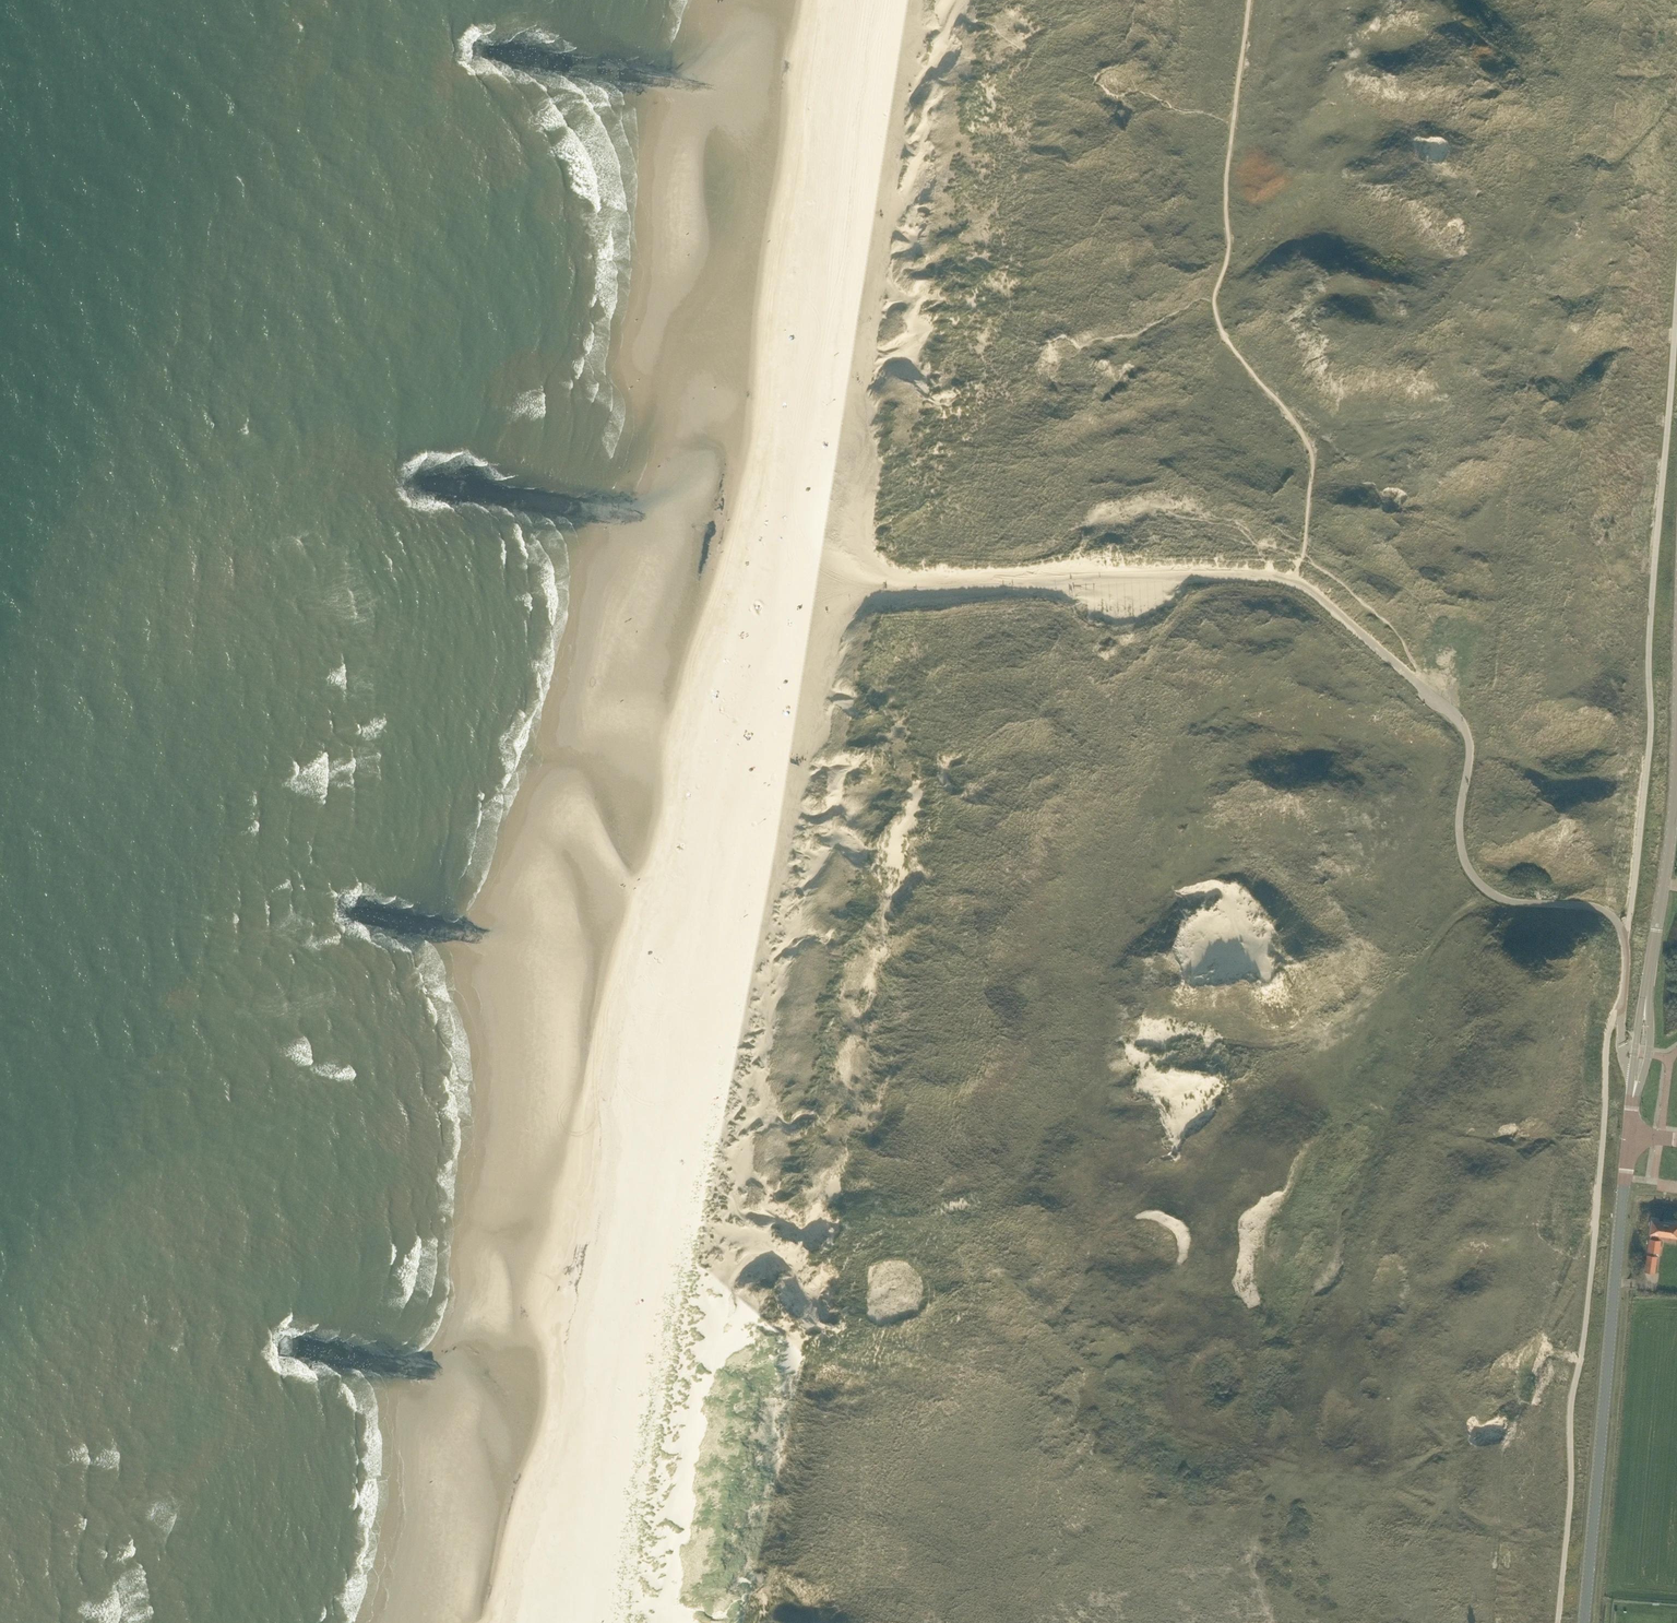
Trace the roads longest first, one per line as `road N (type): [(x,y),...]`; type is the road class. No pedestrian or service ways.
road 1 (secondary): [(1584,1622),(1629,1134)]
road 2 (tertiary): [(1645,1003),(1676,766)]

